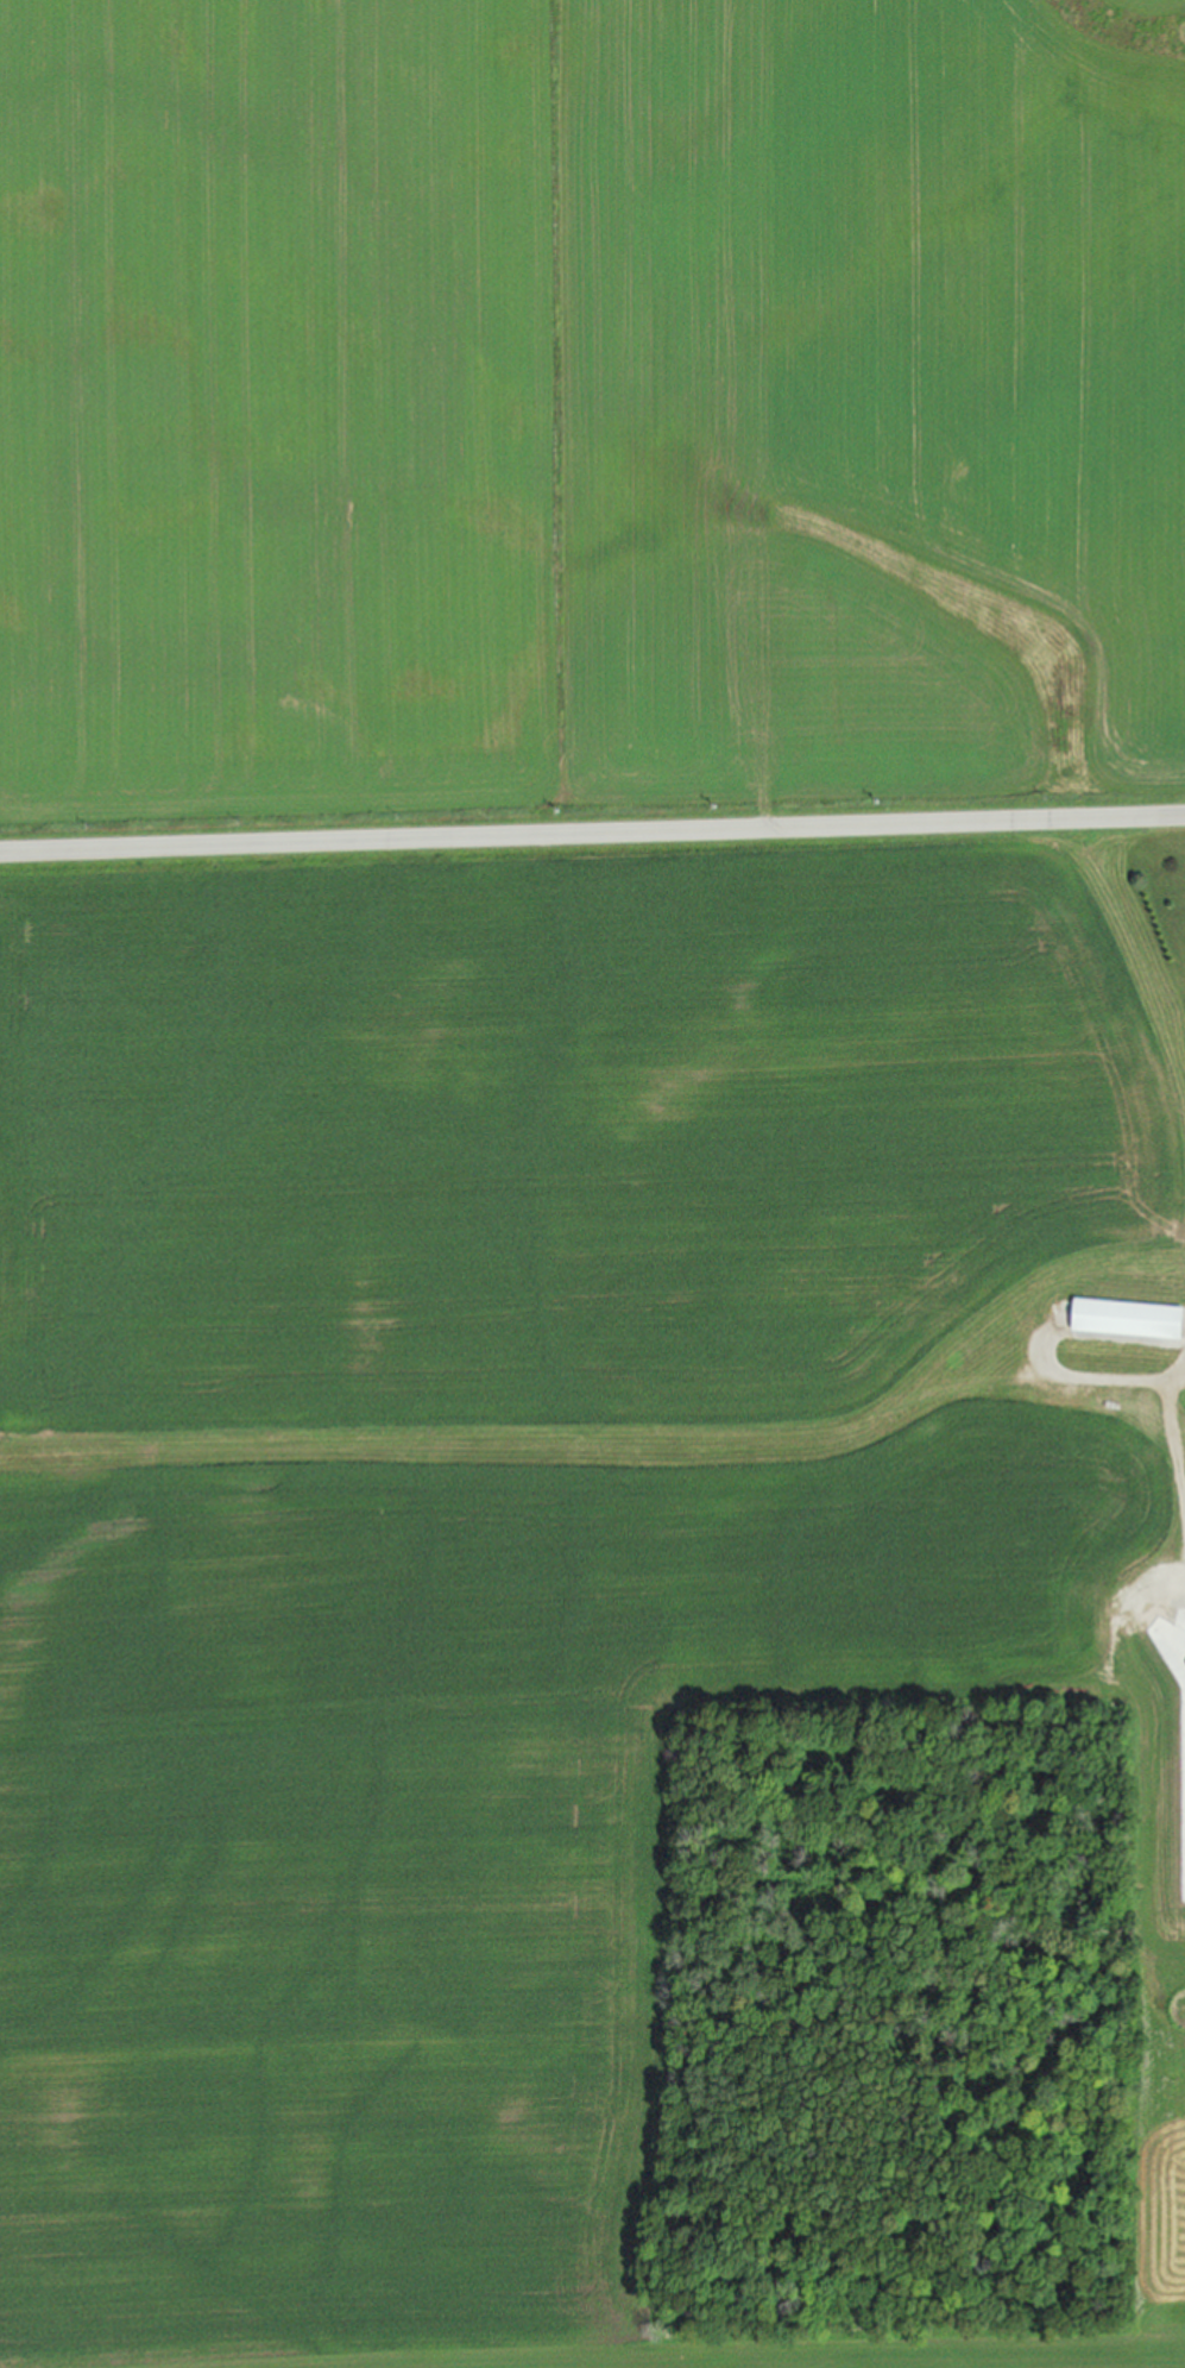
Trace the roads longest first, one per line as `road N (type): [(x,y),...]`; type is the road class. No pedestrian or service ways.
road 1 (residential): [(0,851),(1184,814)]

